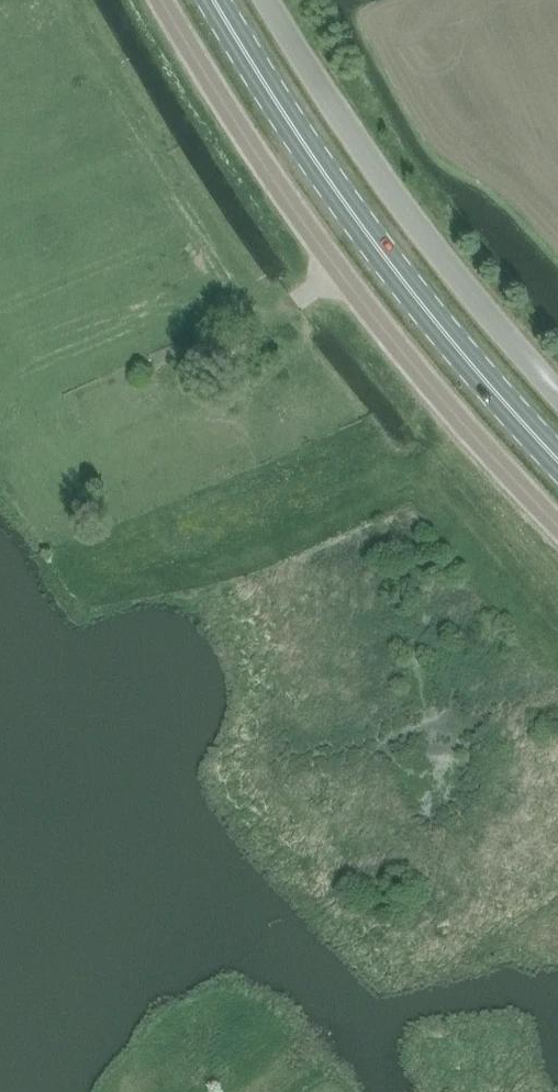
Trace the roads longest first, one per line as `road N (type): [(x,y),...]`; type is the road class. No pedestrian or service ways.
road 1 (unclassified): [(159,0),(286,199),(405,356),(557,525)]
road 2 (primary): [(557,462),(359,224),(214,0)]
road 3 (unclassified): [(557,395),(419,228),(269,0)]

